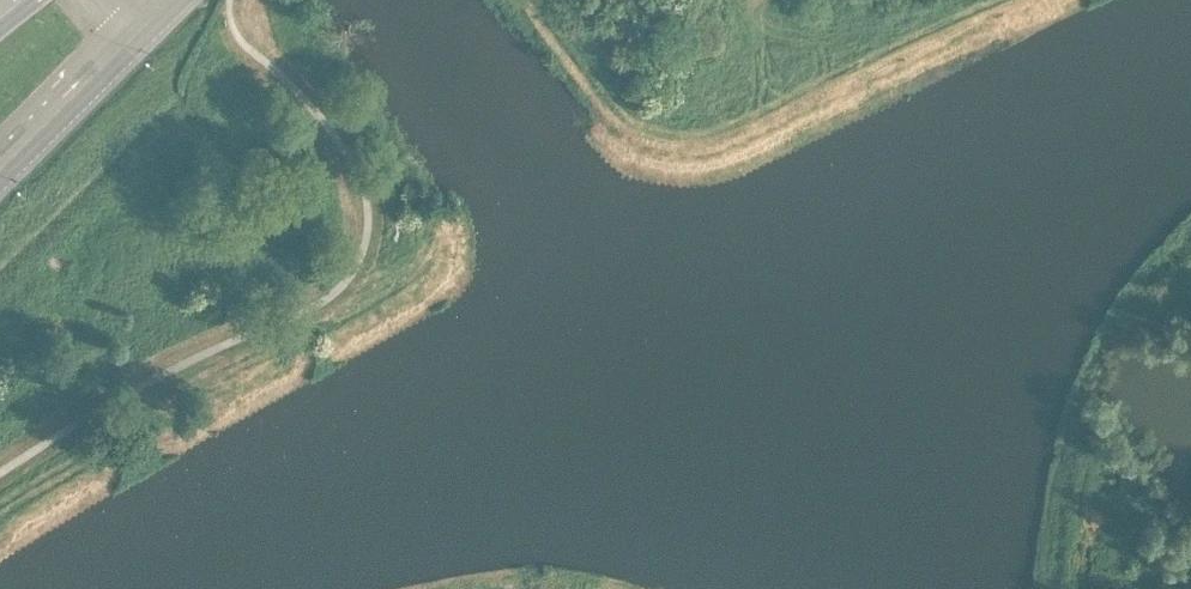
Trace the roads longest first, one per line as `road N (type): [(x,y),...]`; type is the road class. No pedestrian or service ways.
road 1 (primary): [(0,171),(149,24)]

